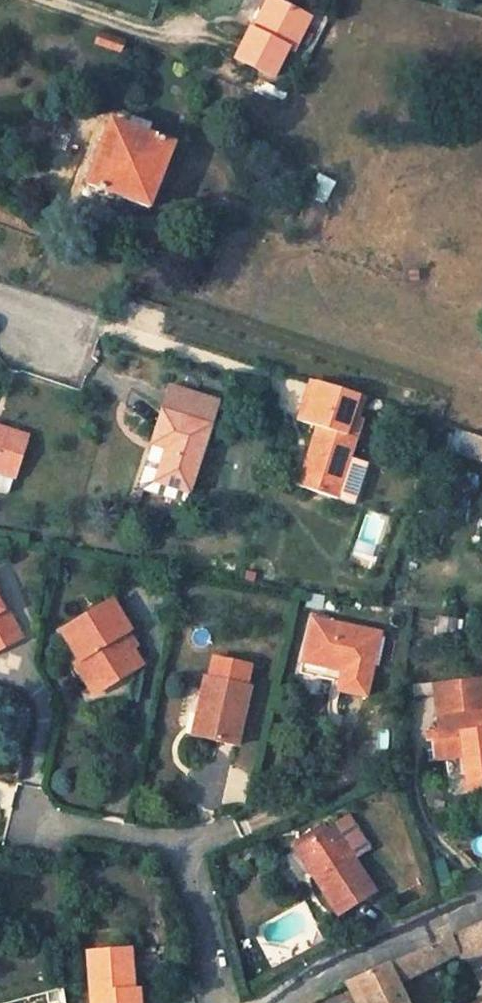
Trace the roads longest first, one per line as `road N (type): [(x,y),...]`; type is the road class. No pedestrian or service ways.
road 1 (residential): [(273,1002),(321,967),(481,900)]

